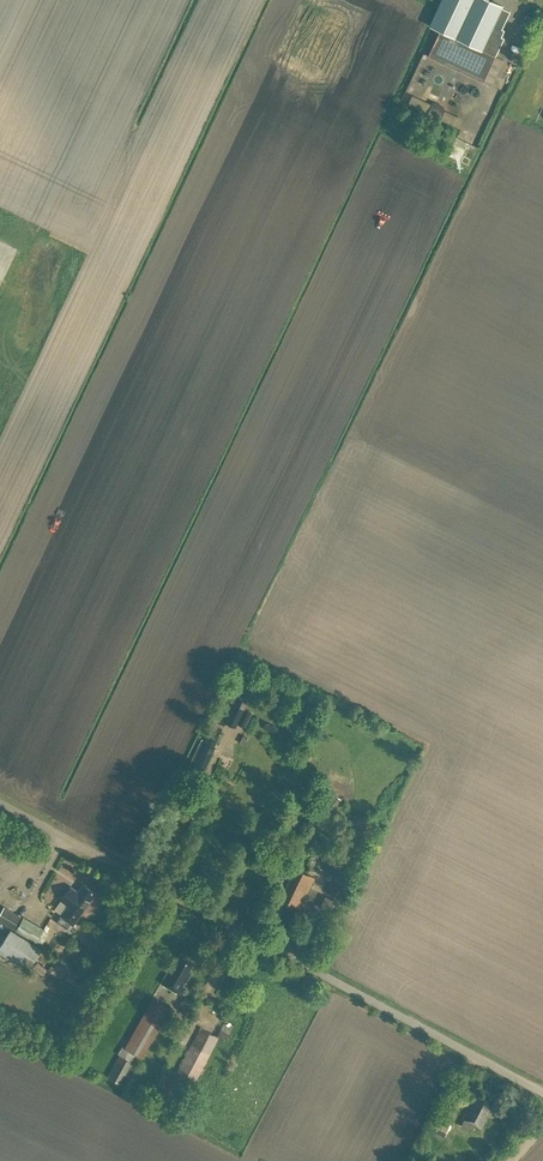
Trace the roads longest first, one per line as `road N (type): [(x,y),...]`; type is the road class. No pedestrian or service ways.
road 1 (unclassified): [(542,1089),(0,804)]

